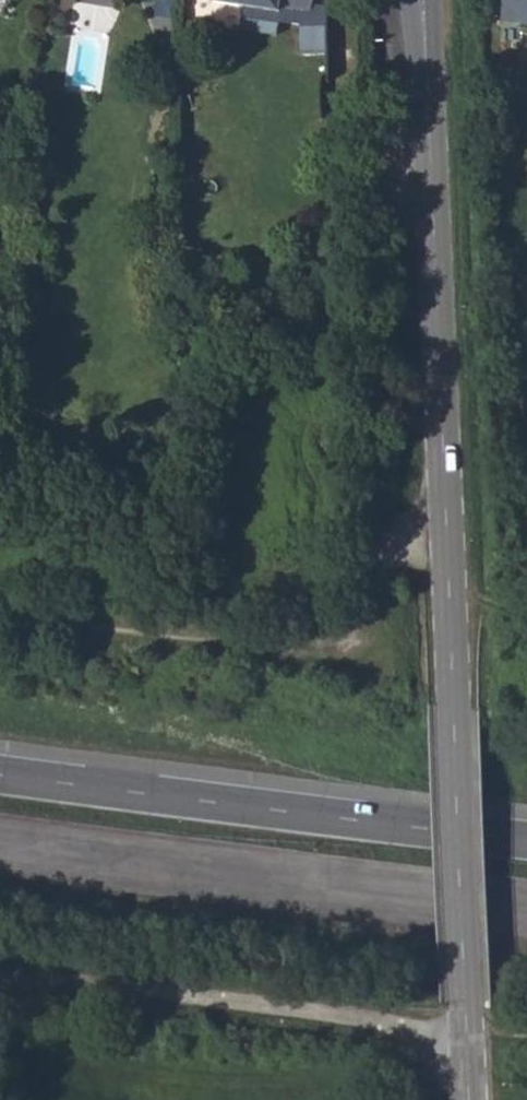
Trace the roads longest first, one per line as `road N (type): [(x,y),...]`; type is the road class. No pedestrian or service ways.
road 1 (tertiary): [(467,1036),(420,0)]
road 2 (trunk): [(0,838),(526,904)]
road 3 (trunk): [(526,839),(0,775)]
road 4 (track): [(446,542),(387,547),(362,637),(328,654),(260,651),(0,610)]
road 5 (unclassified): [(467,1036),(0,974)]

